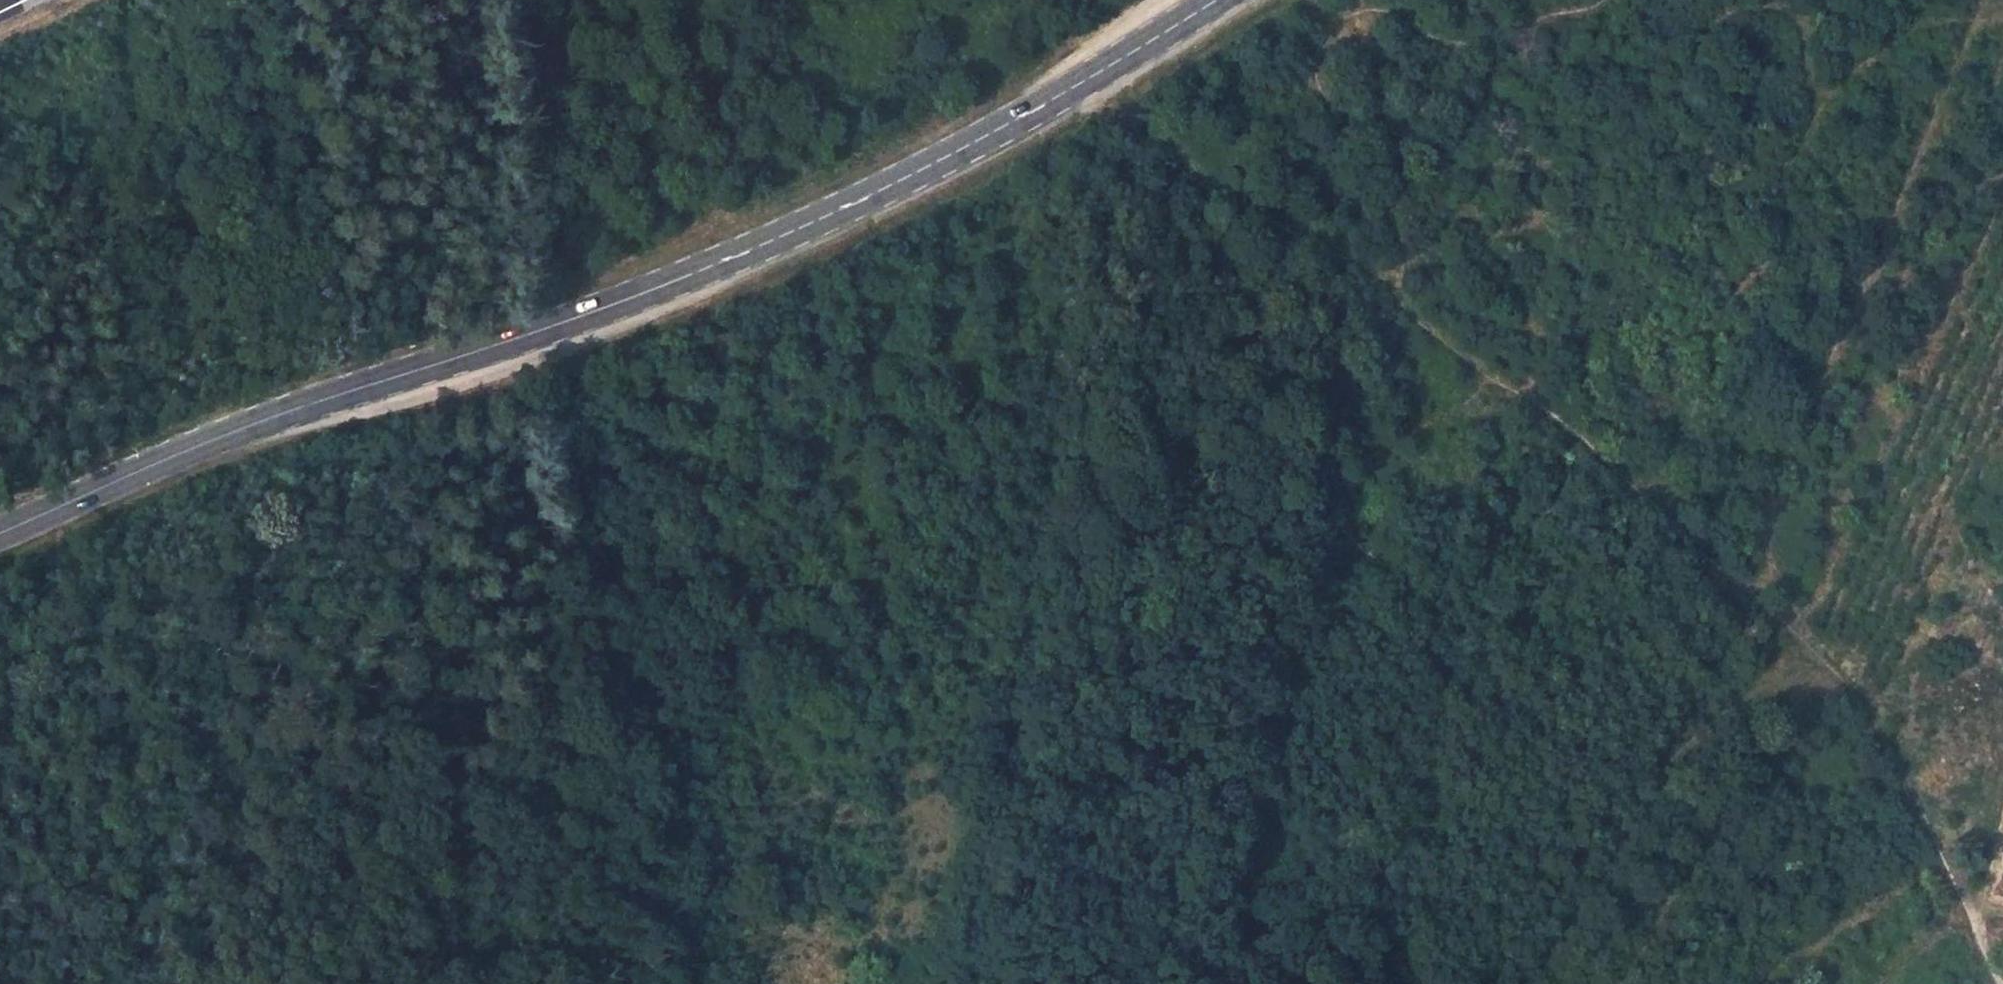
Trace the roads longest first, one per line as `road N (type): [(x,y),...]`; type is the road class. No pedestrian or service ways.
road 1 (tertiary): [(0,545),(867,210),(1223,0)]
road 2 (track): [(2002,968),(1932,818),(1660,503),(1517,382),(1217,184),(1091,79)]

